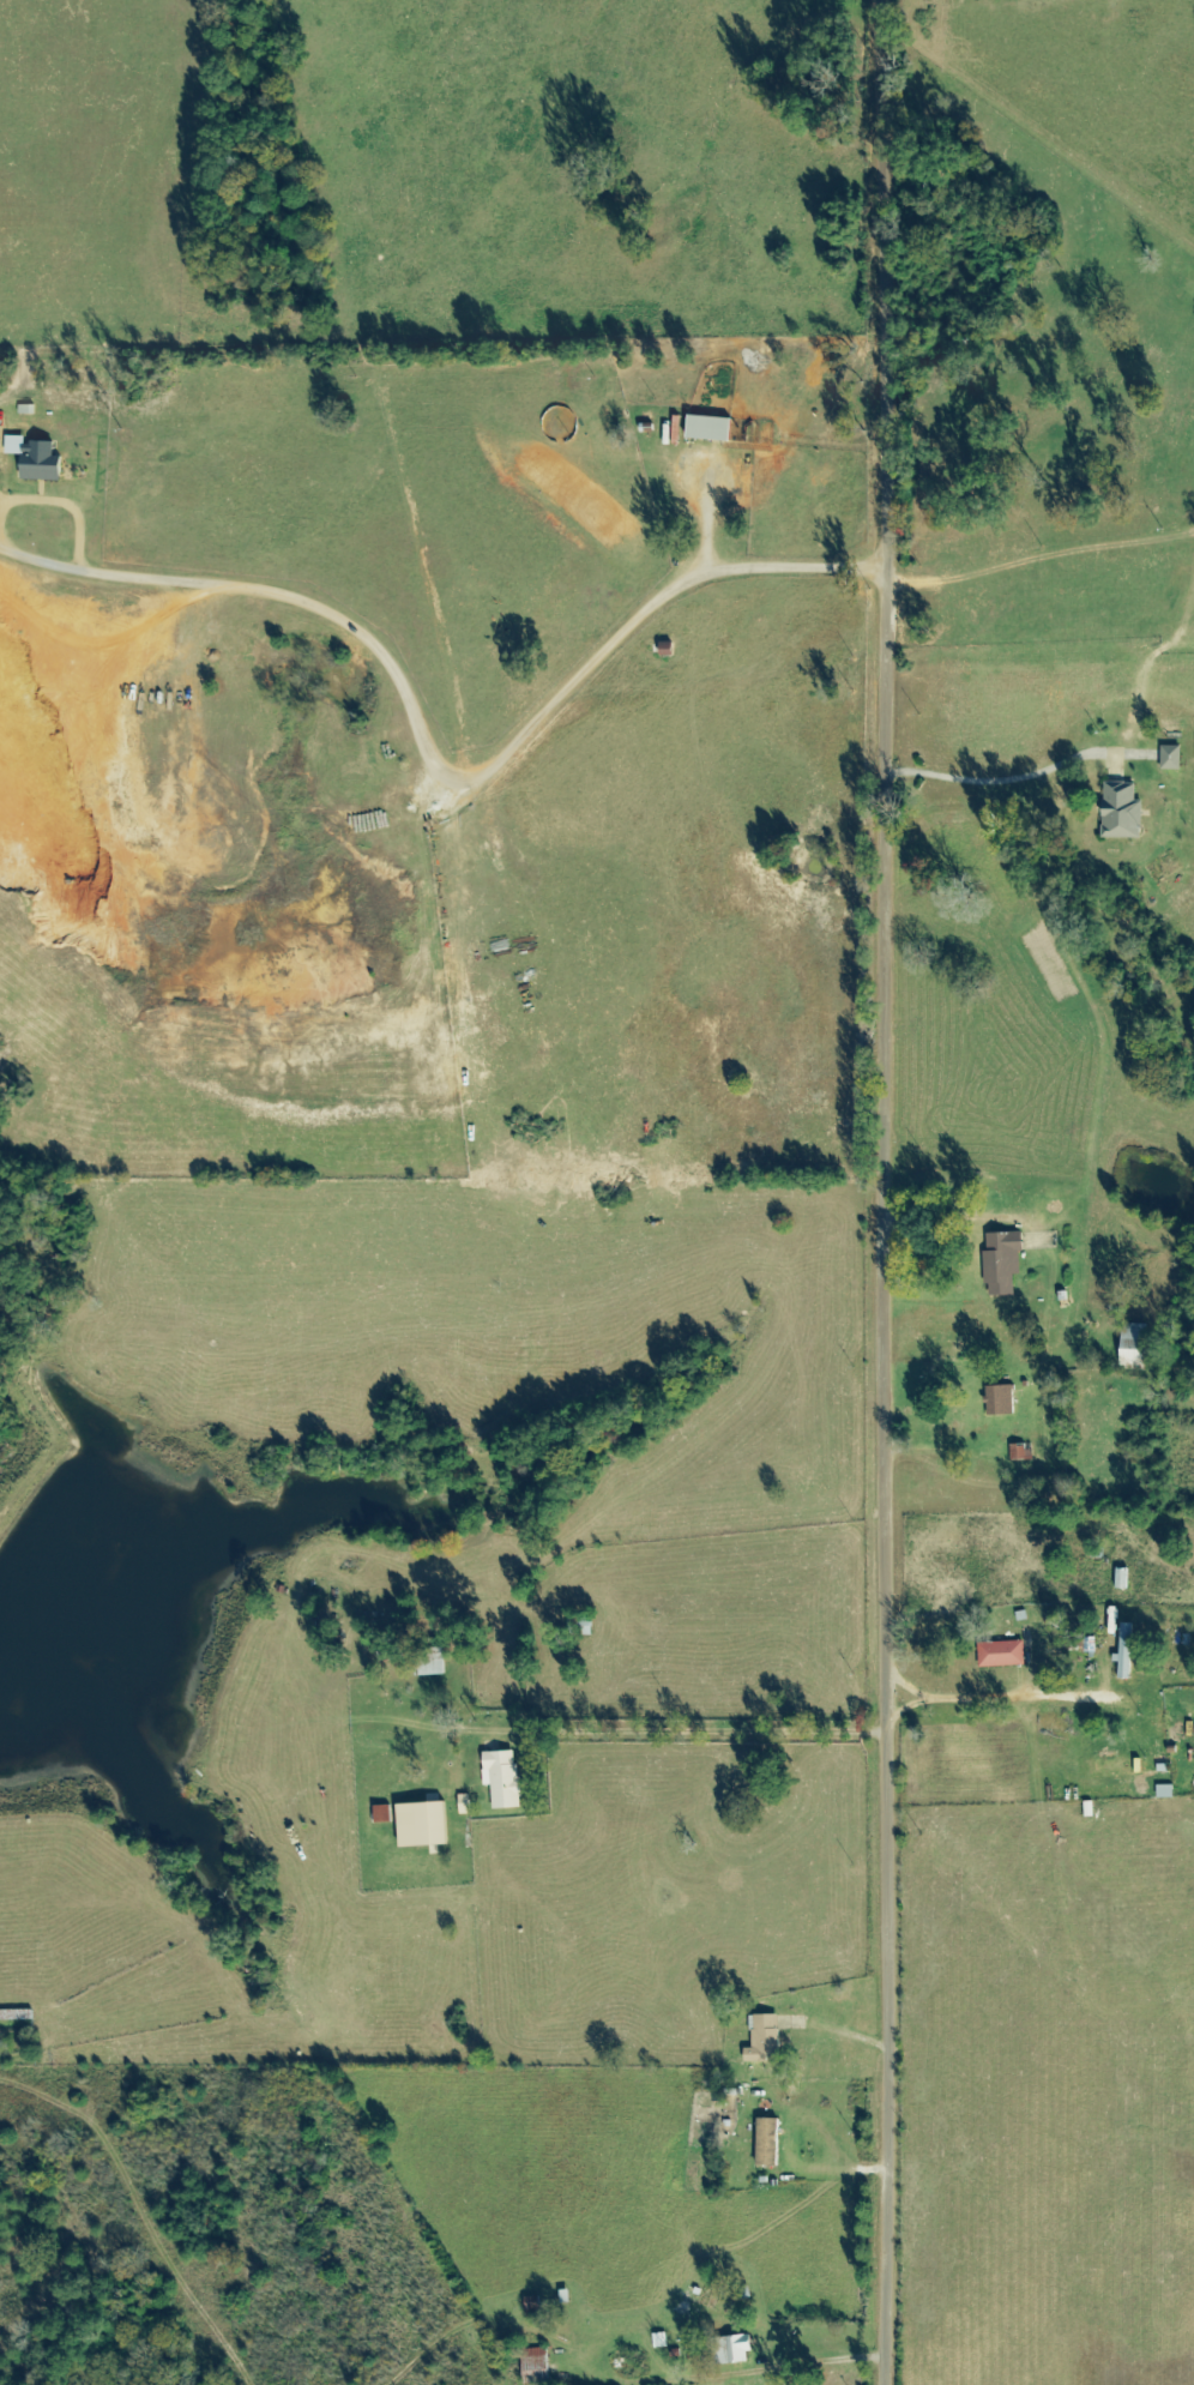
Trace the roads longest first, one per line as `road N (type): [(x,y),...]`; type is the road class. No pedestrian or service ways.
road 1 (residential): [(890,2384),(885,2200),(901,1962),(892,1493),(889,0)]

